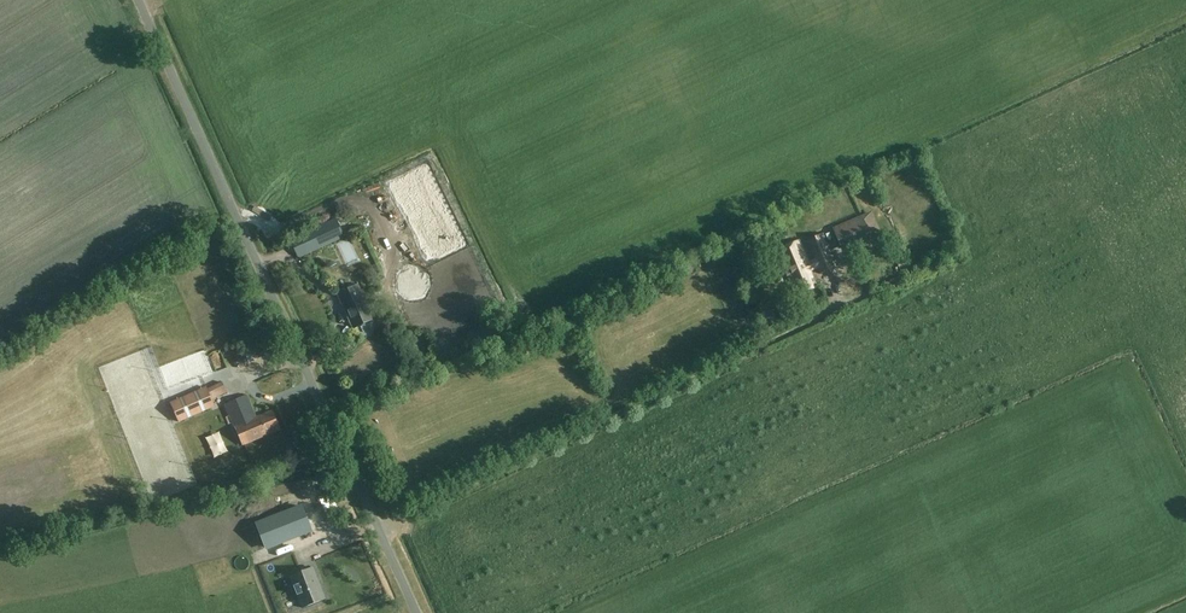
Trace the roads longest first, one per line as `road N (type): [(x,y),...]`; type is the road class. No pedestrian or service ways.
road 1 (unclassified): [(419,612),(139,0)]

